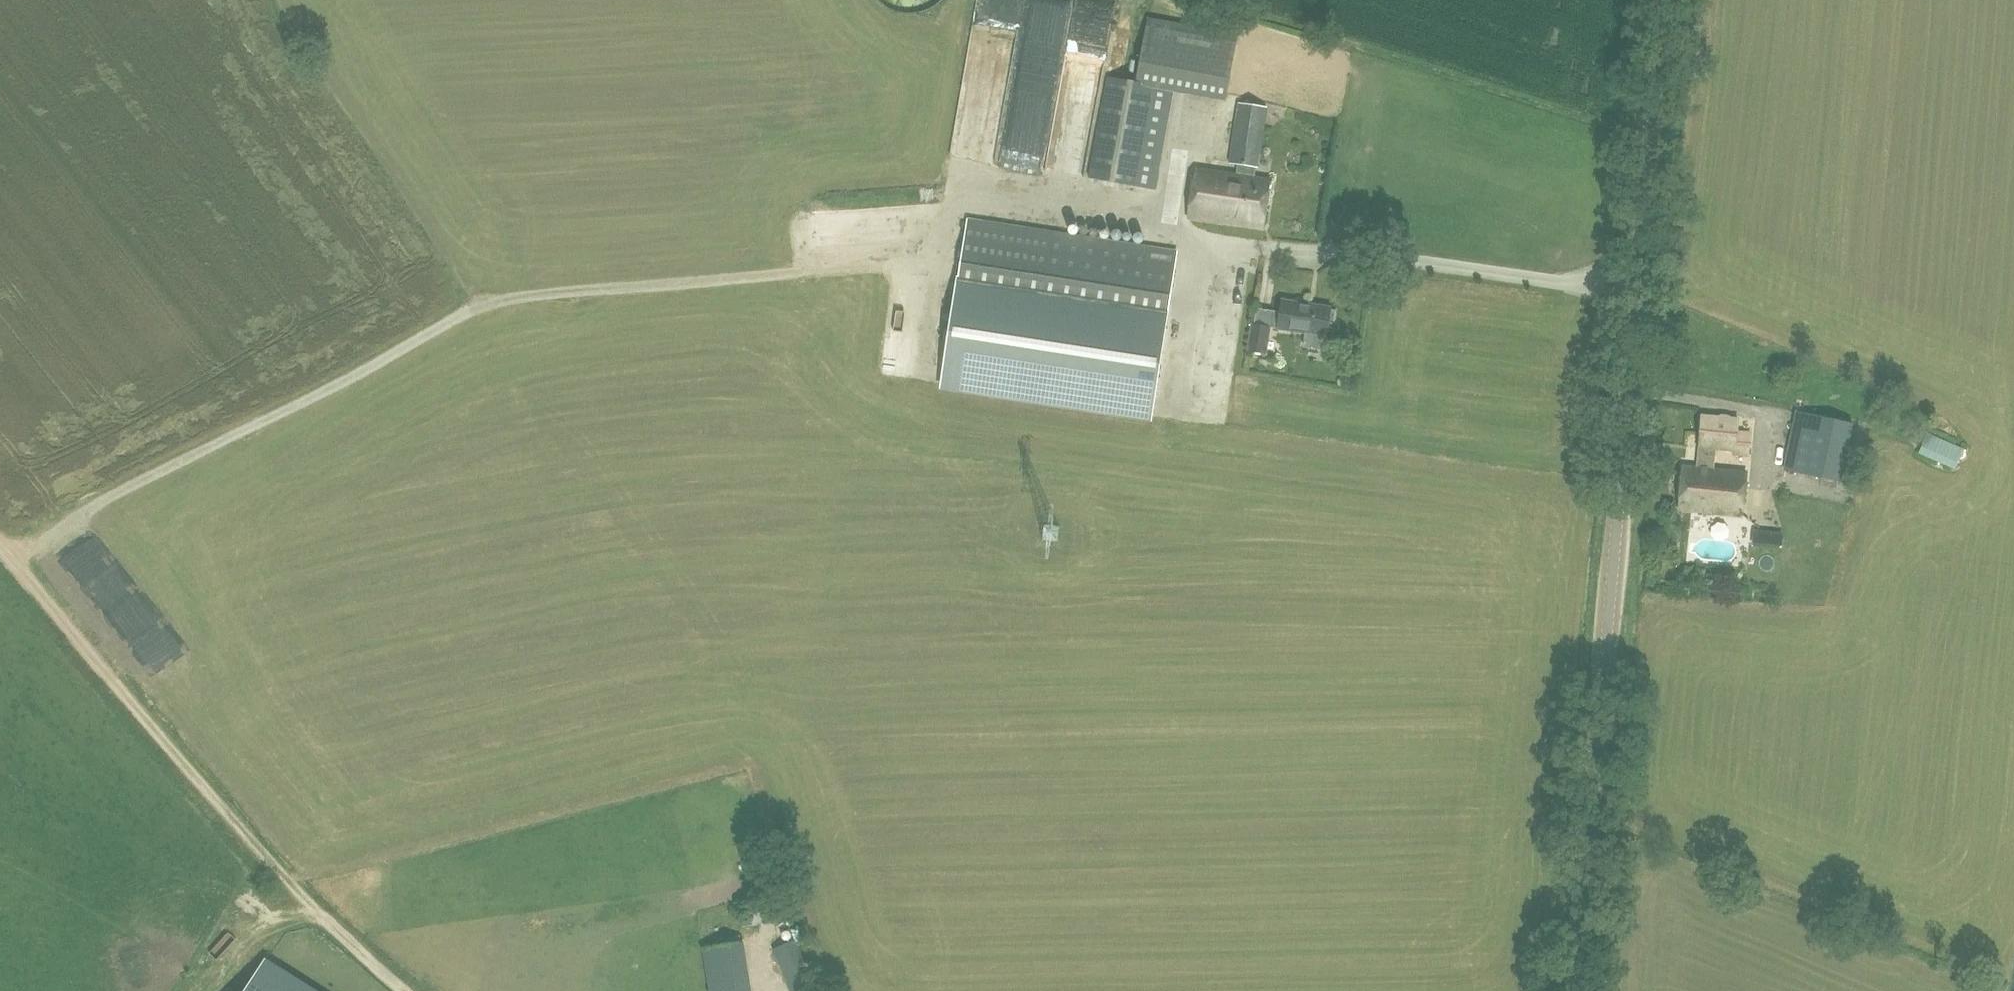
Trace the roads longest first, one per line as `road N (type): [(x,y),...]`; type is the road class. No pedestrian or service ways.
road 1 (track): [(11,559),(477,302),(920,260),(971,188),(1146,216),(1192,239)]
road 2 (tertiary): [(1577,990),(1664,0)]
road 3 (track): [(395,990),(327,930),(0,546)]

